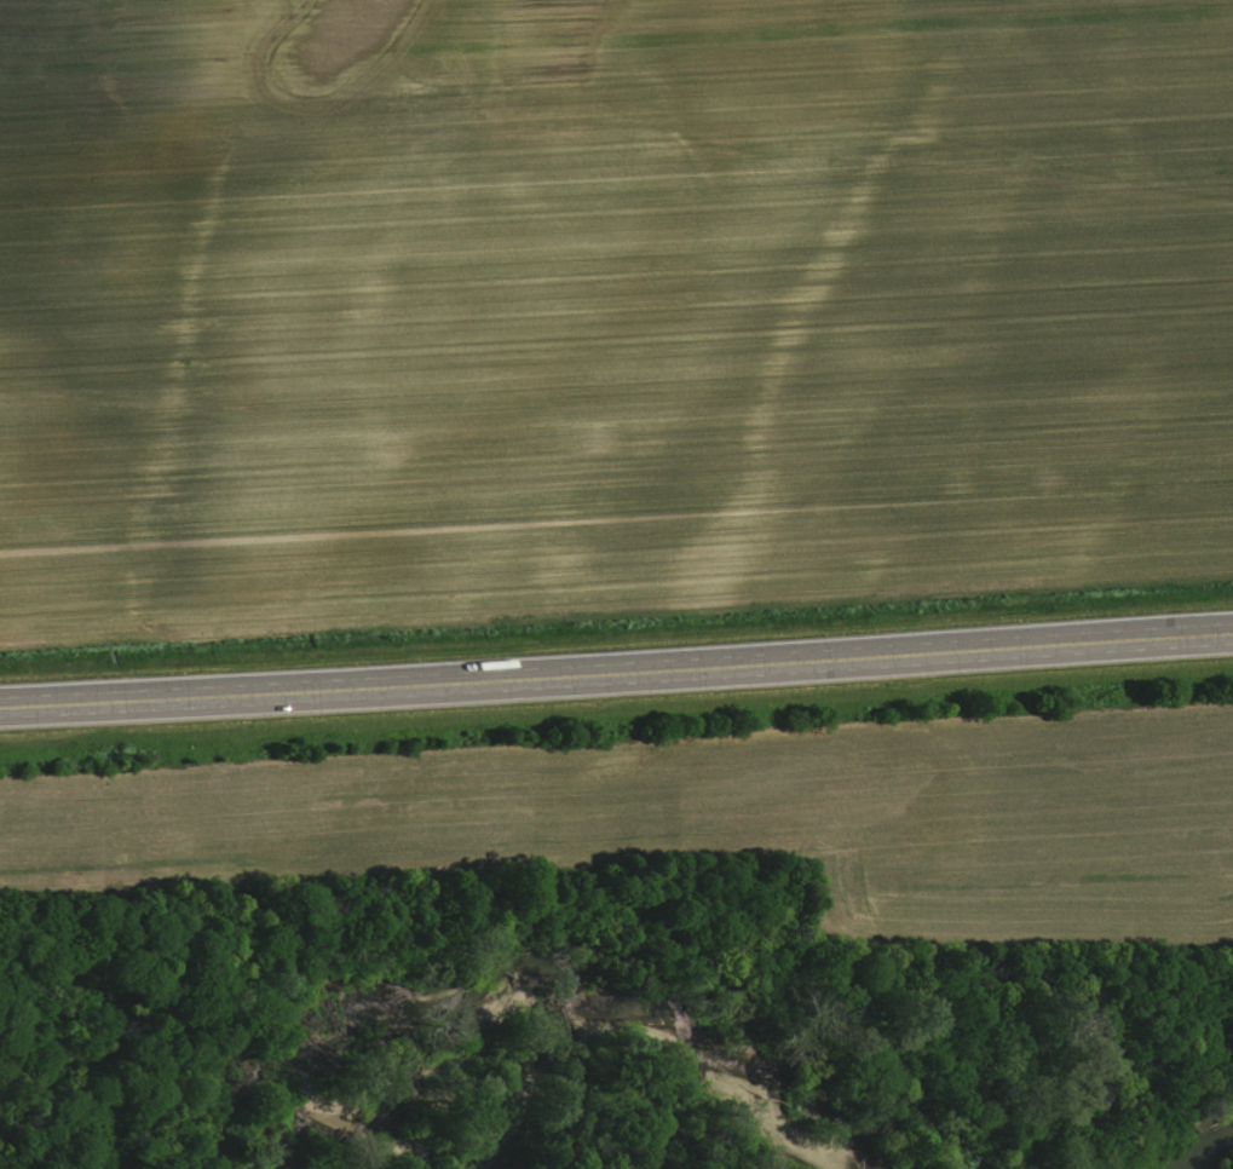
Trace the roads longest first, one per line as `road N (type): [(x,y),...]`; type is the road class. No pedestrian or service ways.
road 1 (primary): [(1232,632),(0,706)]

